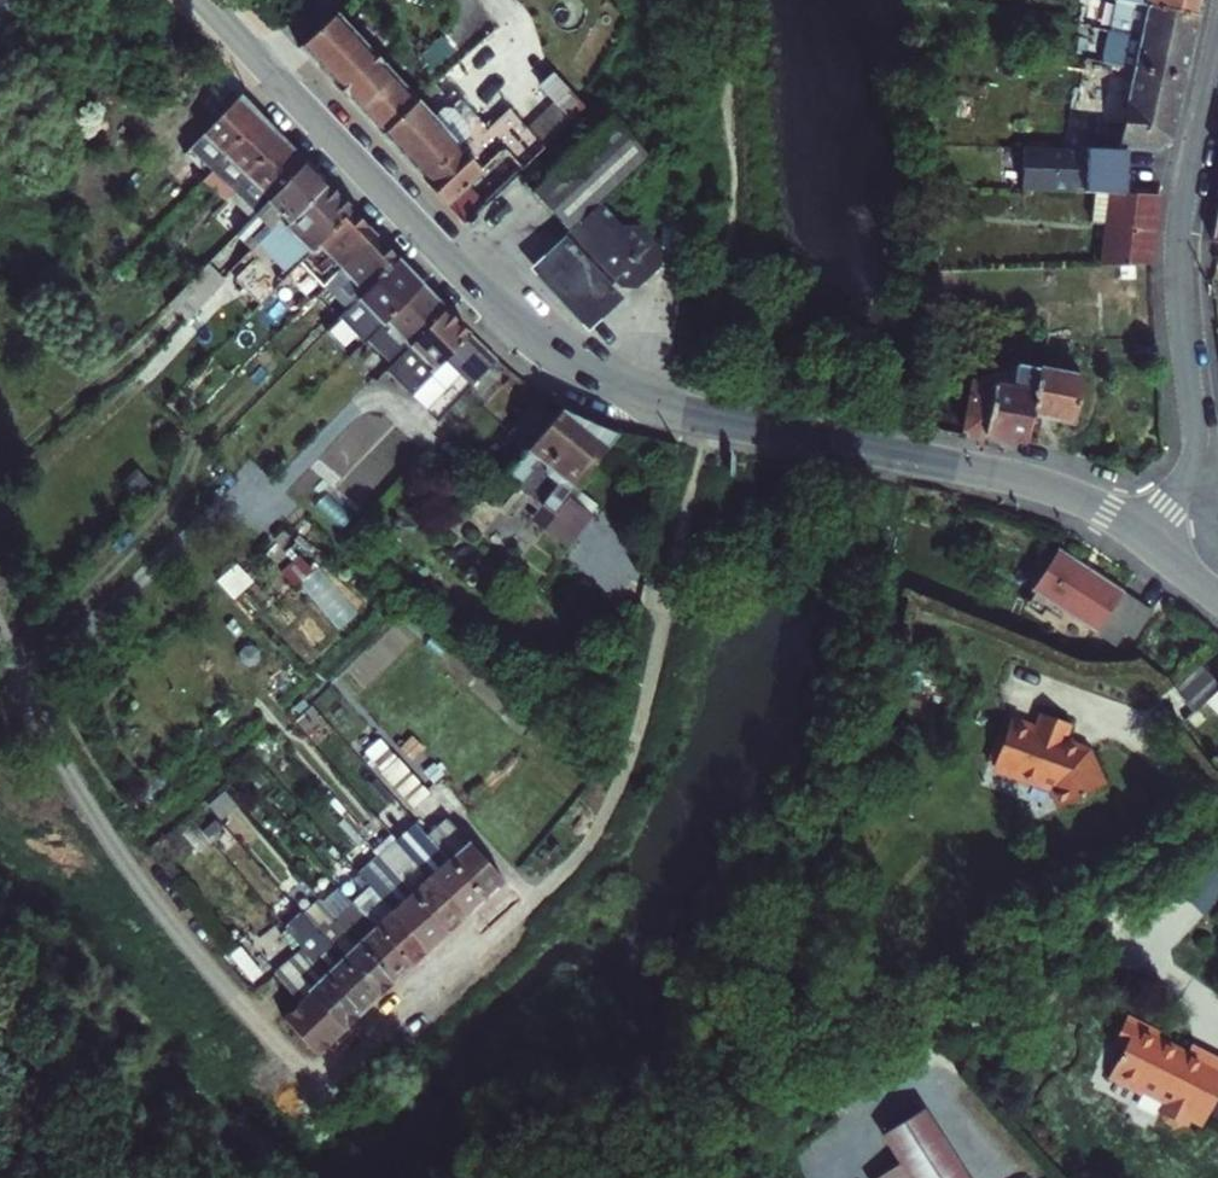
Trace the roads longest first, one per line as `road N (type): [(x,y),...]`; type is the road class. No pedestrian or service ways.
road 1 (unclassified): [(0,641),(63,774),(119,861),(291,1063),(318,1074),(381,1042),(597,832),(637,738),(674,576)]
road 2 (tertiary): [(1136,536),(1046,489),(708,422),(597,387),(514,326),(204,0)]
road 3 (residential): [(1136,536),(1192,458),(1177,227),(1217,39)]

